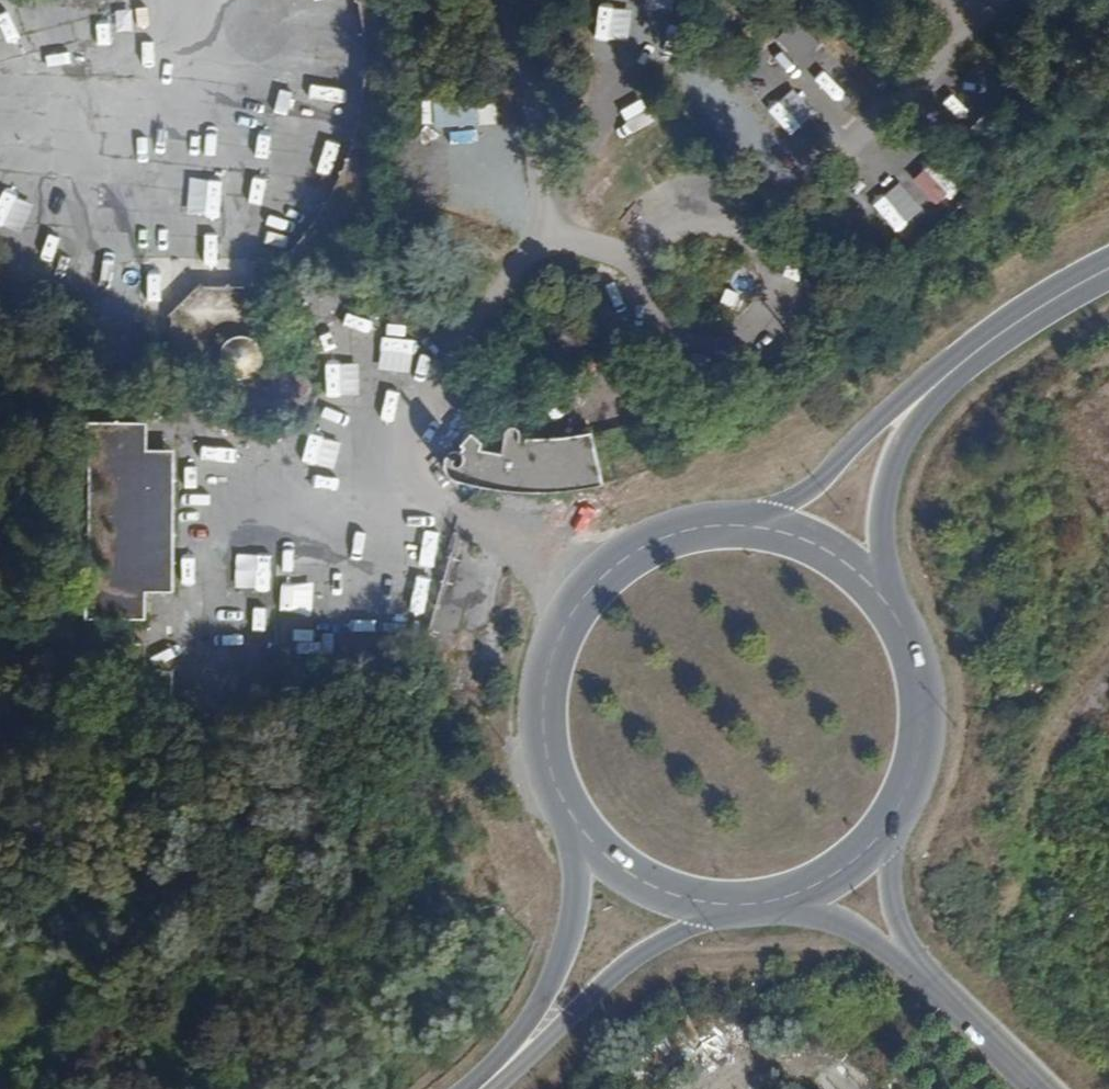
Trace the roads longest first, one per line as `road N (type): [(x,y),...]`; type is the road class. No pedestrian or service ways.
road 1 (secondary): [(756,523),(683,528),(616,559),(567,613),(541,681),(542,755),(571,822)]
road 2 (secondary): [(876,841),(912,782),(924,715),(912,647),(877,588)]
road 3 (secondary): [(516,1062),(631,965),(717,906)]
road 4 (secondary): [(571,822),(577,918),(516,1062)]
road 5 (secondary): [(942,376),(756,523)]
road 6 (secondary): [(877,588),(889,471),(942,376)]
road 7 (secondary): [(1108,268),(1013,323),(942,376)]
road 8 (tertiary): [(1043,1088),(912,961)]
road 9 (secondary): [(571,822),(634,881),(717,906)]
road 10 (secondary): [(877,588),(823,545),(756,523)]
road 11 (tertiary): [(793,897),(912,961)]
road 12 (tertiary): [(912,961),(894,926),(876,841)]

